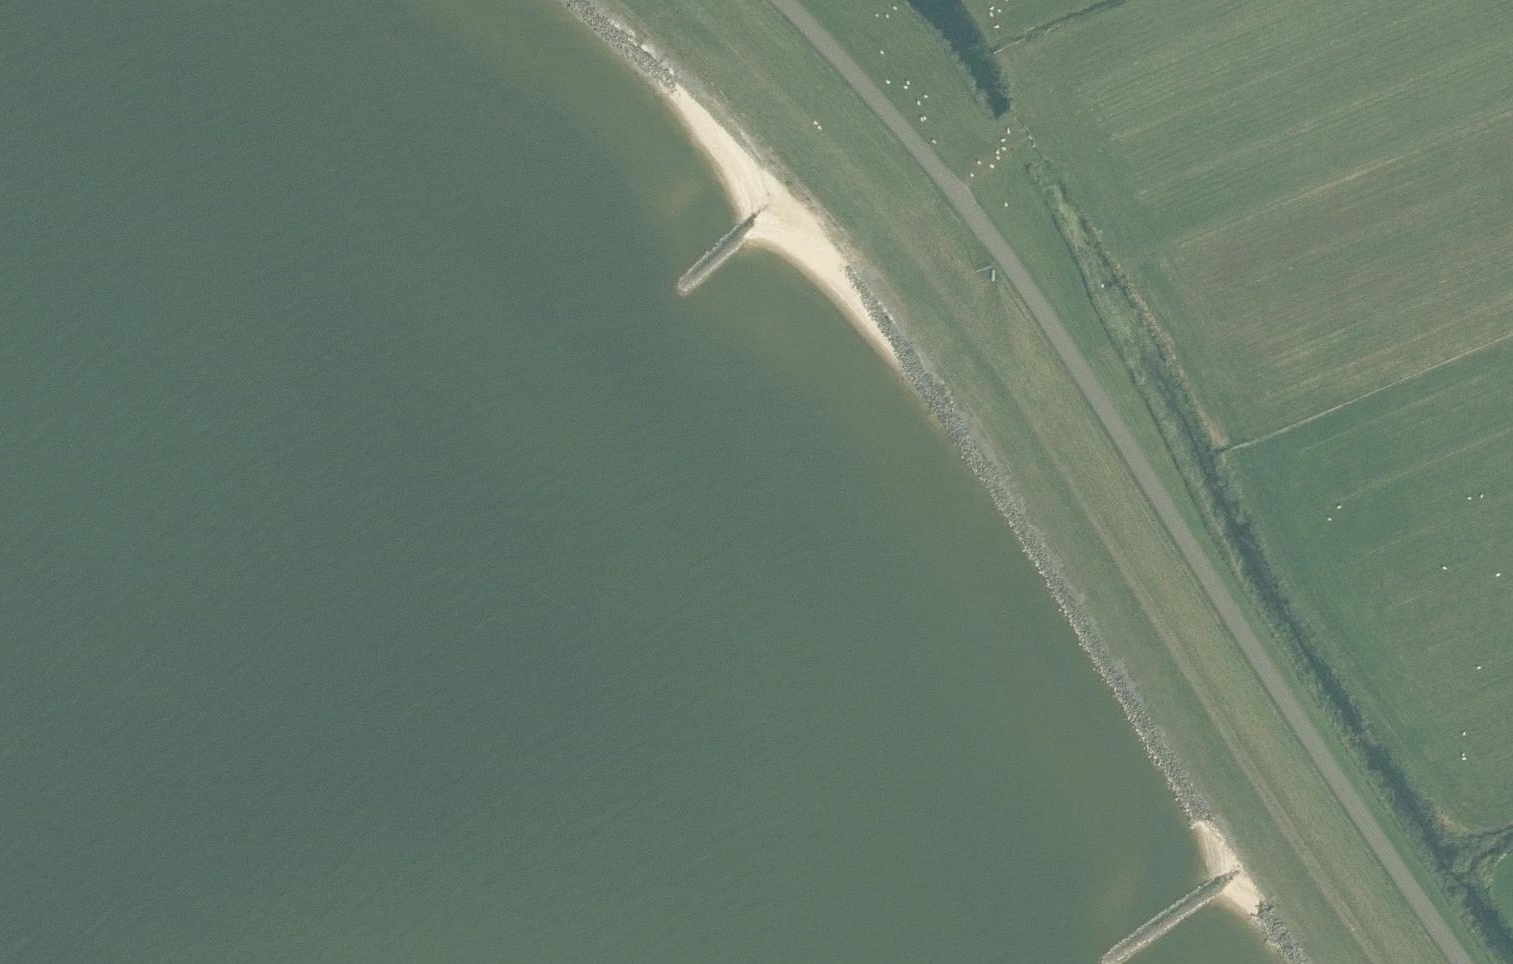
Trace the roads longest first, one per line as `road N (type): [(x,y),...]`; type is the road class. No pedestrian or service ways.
road 1 (tertiary): [(1468,963),(1280,689),(1016,271),(928,158),(782,0)]
road 2 (track): [(1018,385),(980,239)]

